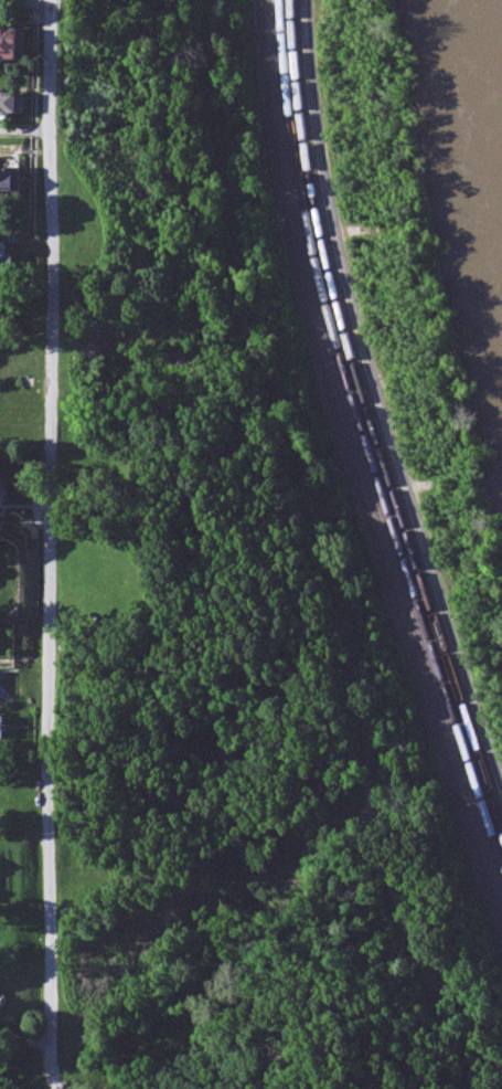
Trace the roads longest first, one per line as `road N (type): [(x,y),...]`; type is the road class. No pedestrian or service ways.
road 1 (residential): [(61,1088),(51,750),(53,0)]

